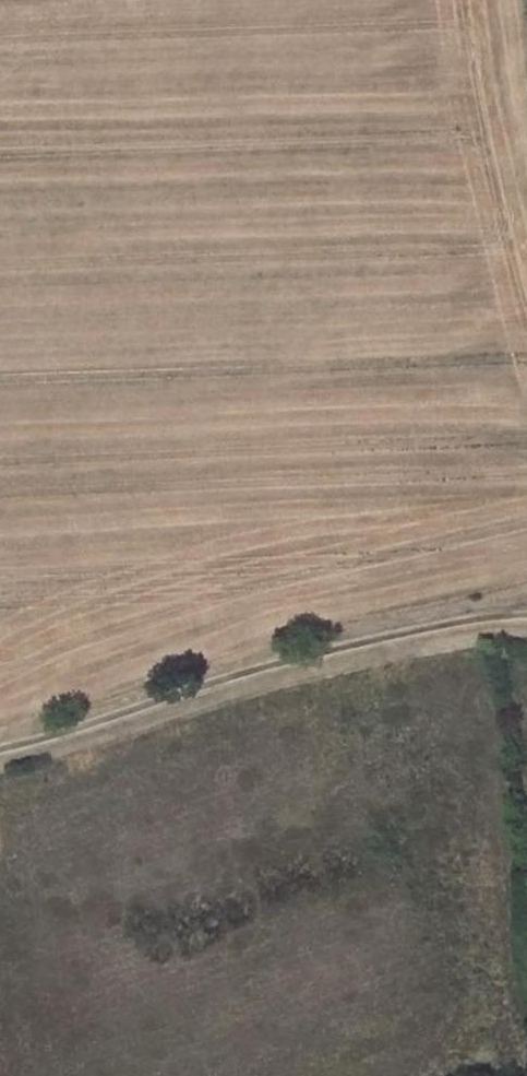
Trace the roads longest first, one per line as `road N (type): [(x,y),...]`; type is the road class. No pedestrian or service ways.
road 1 (track): [(0,751),(333,649),(526,617)]

